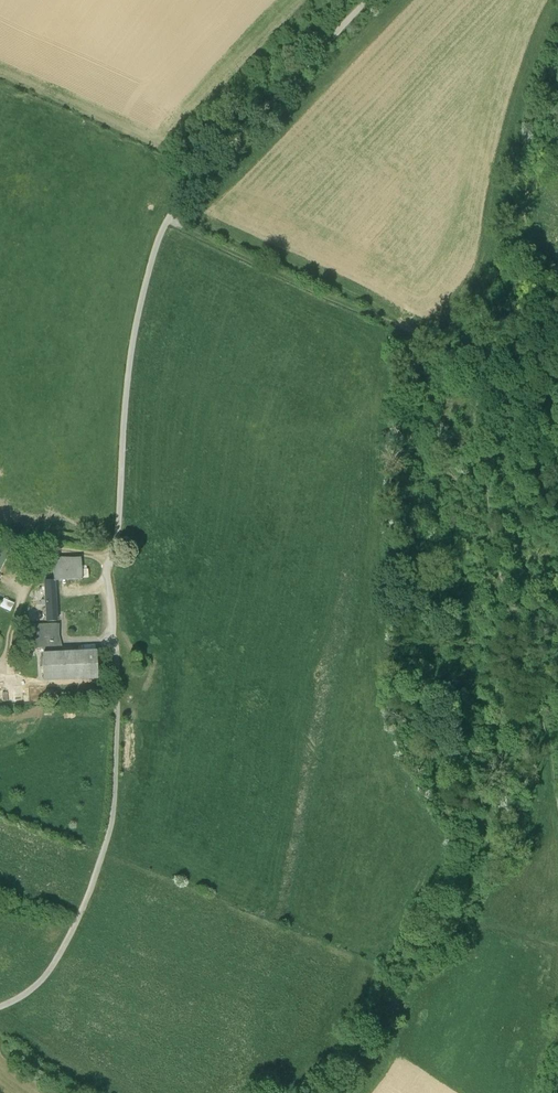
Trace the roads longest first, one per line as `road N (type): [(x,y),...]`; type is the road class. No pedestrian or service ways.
road 1 (unclassified): [(360,0),(195,174),(159,227),(124,372),(107,834),(58,952),(26,993),(0,1006)]
road 2 (track): [(169,212),(462,341),(462,511),(516,651),(557,831)]

